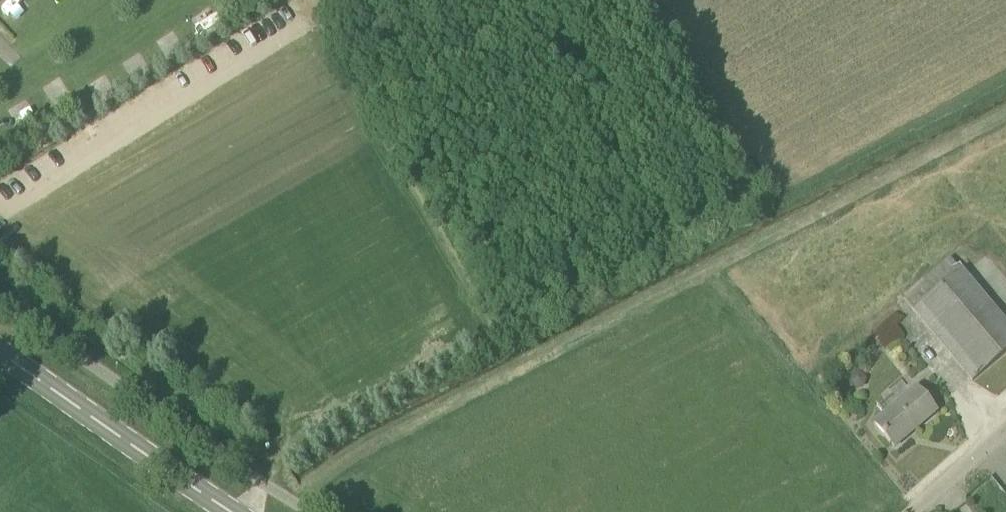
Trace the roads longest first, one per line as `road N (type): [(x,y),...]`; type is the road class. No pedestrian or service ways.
road 1 (secondary): [(233,511),(0,350)]
road 2 (unclassified): [(911,511),(1005,429)]

